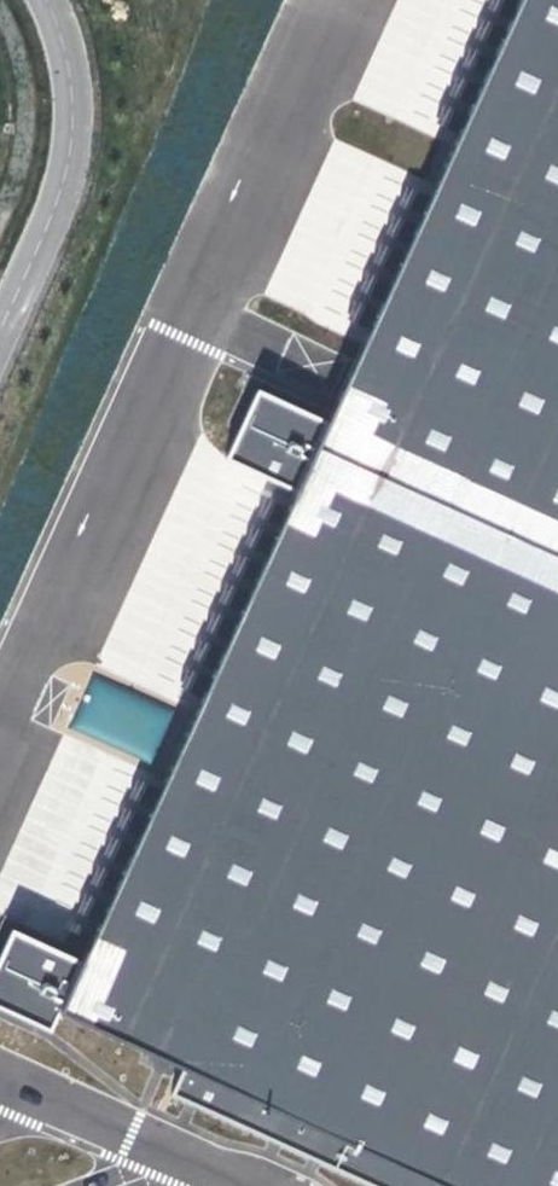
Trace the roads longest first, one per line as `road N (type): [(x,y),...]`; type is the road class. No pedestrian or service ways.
road 1 (unclassified): [(0,329),(56,203),(71,132),(75,55),(55,0)]

